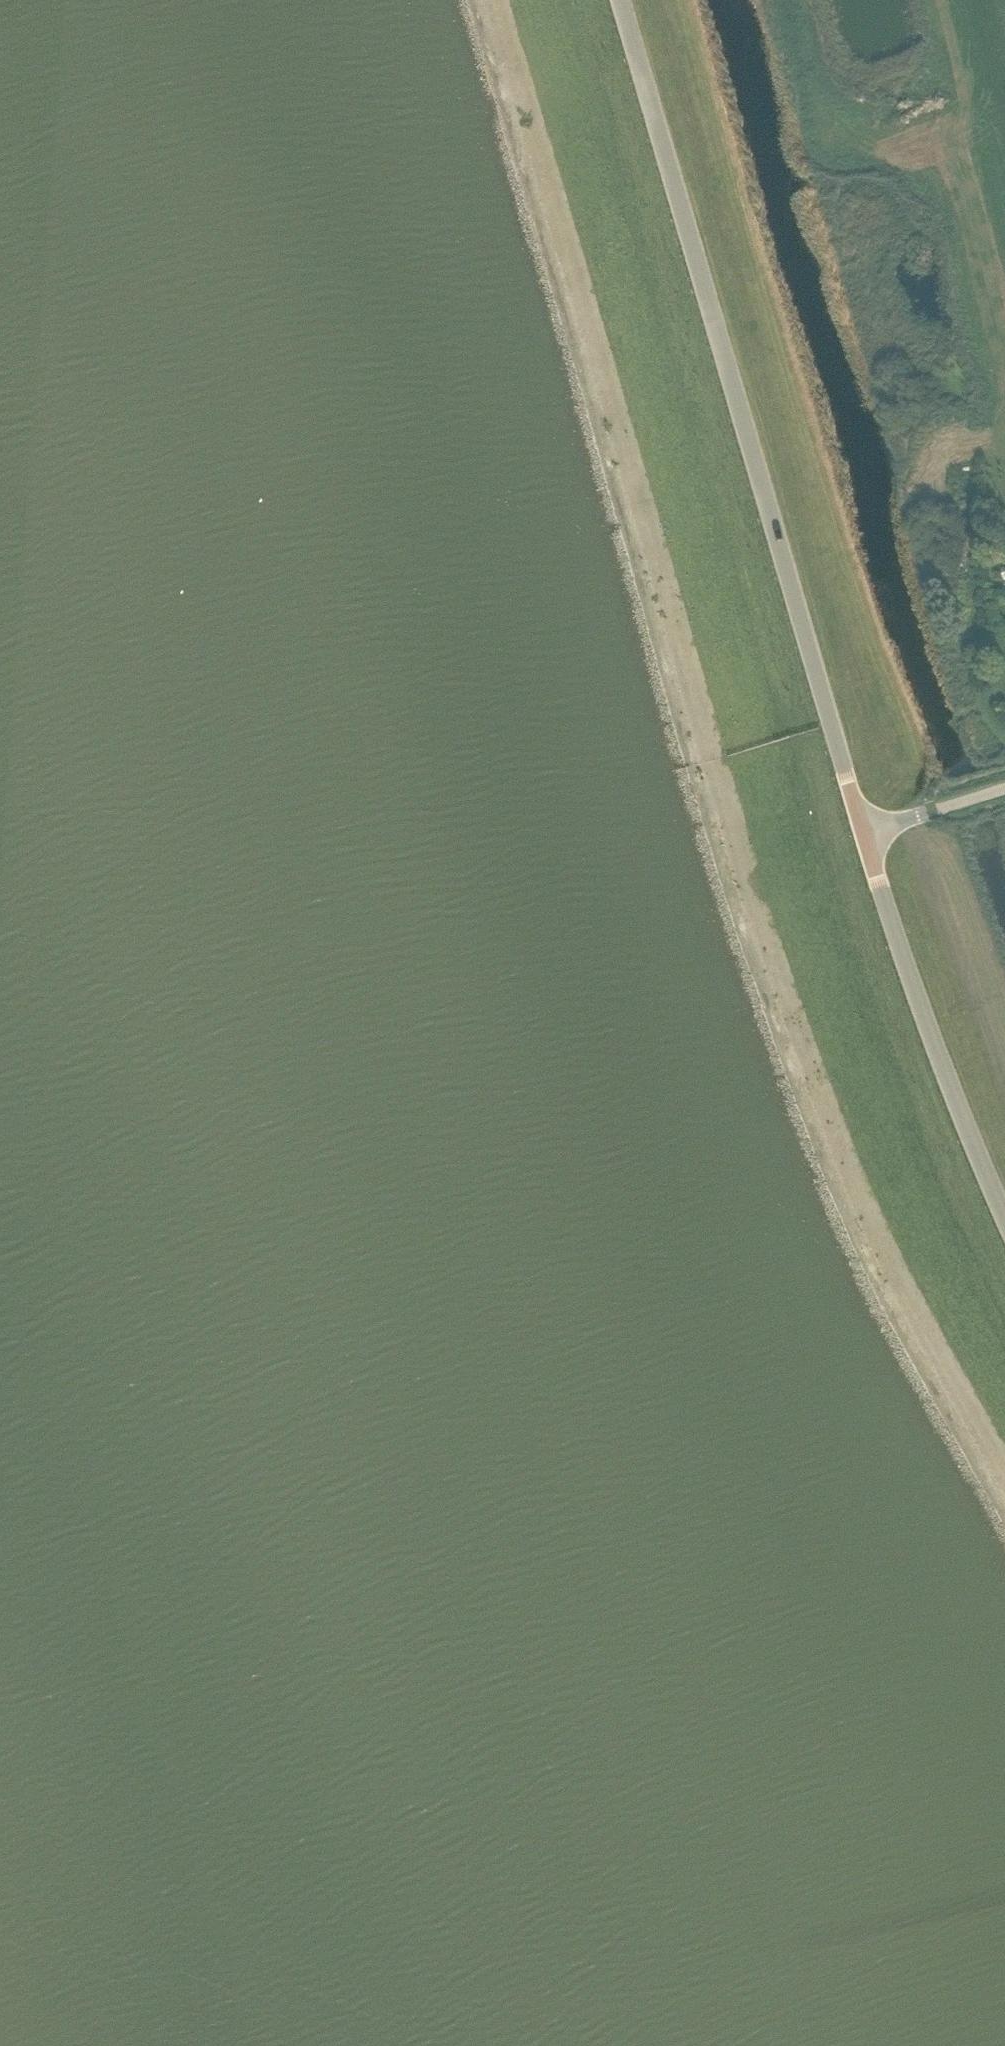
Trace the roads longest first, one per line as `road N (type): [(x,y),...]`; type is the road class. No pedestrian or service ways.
road 1 (tertiary): [(869,834),(616,0)]
road 2 (tertiary): [(1004,1219),(920,1004),(869,834)]
road 3 (unclassified): [(869,834),(1004,791)]

